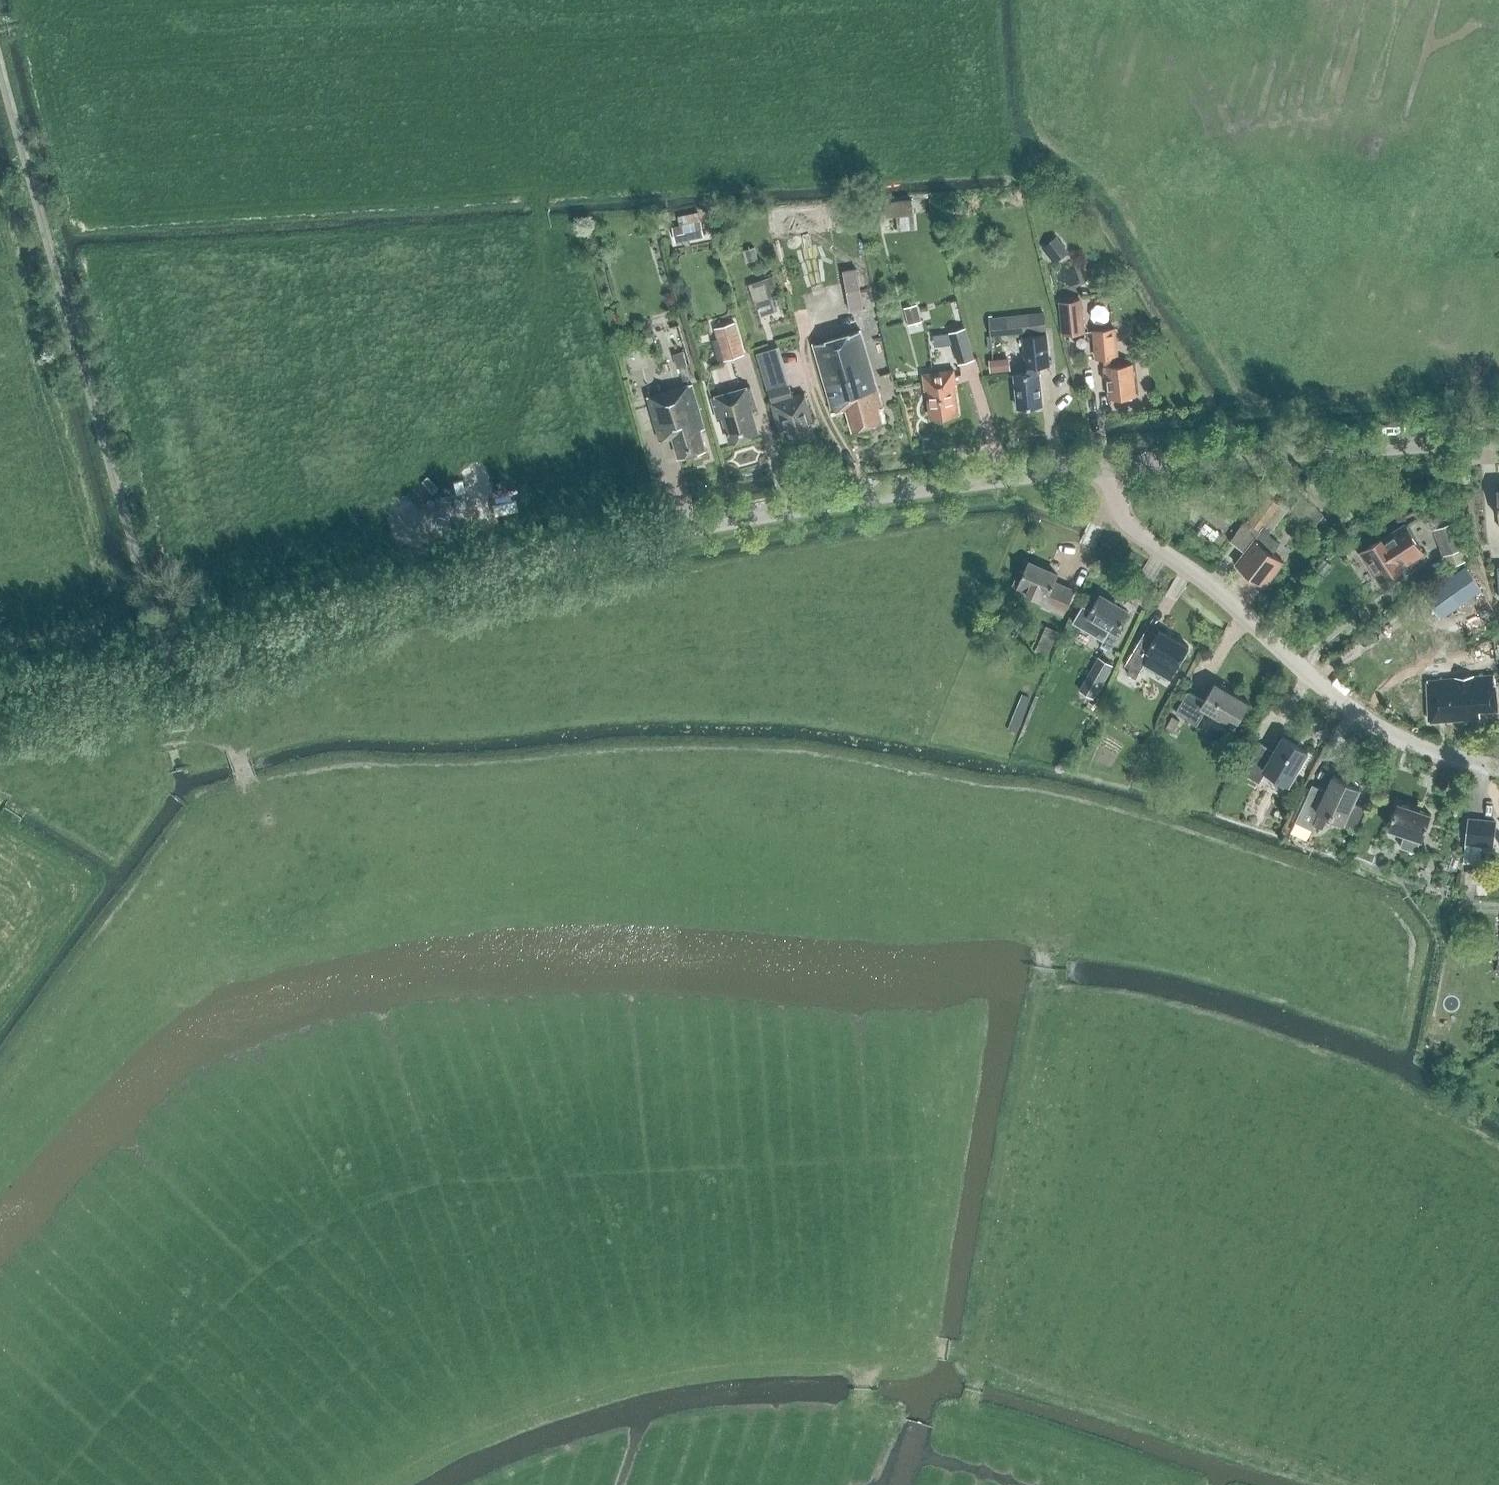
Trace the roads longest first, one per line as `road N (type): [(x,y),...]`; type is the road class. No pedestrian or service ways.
road 1 (tertiary): [(1114,481),(1079,469),(683,527),(431,584),(129,669),(0,683)]
road 2 (track): [(0,77),(167,661)]
road 3 (residential): [(1498,768),(1382,729),(1338,700),(1209,582),(1139,535),(1120,515),(1114,481)]
road 4 (tertiary): [(1114,481),(1150,463),(1498,438)]

